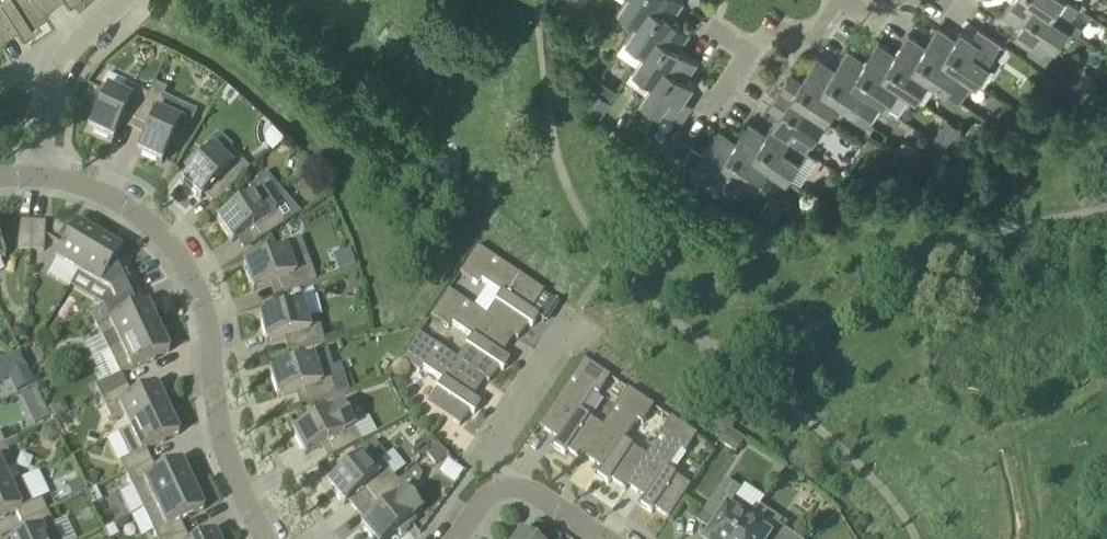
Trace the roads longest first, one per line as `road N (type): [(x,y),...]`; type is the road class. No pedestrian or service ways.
road 1 (residential): [(40,176),(130,206),(180,255),(206,317),(221,436),(266,538)]
road 2 (residential): [(40,176),(45,112),(61,62),(124,0)]
road 3 (residential): [(505,487),(494,431),(567,322)]
road 4 (residential): [(710,108),(758,40),(816,32),(838,0)]

